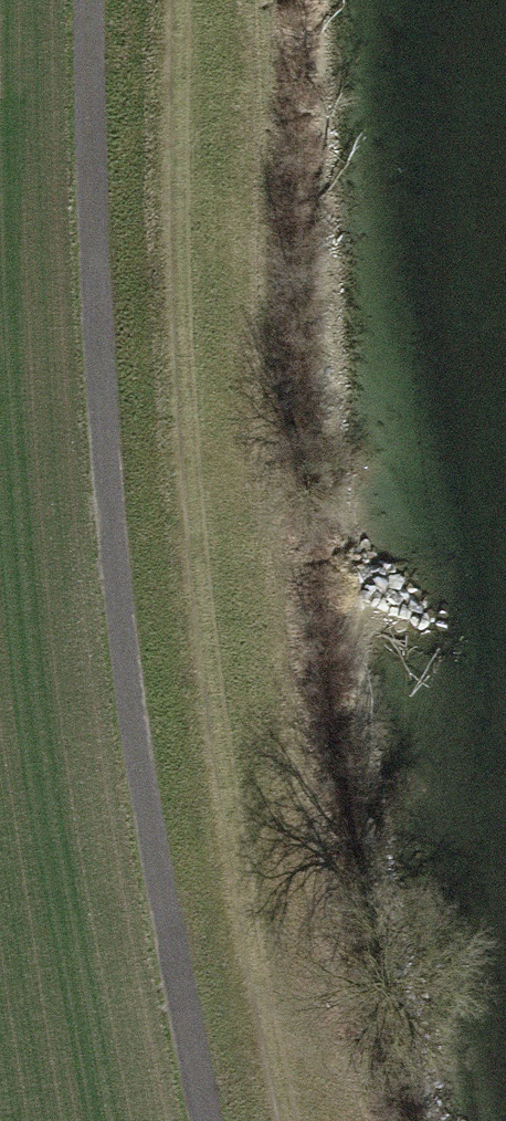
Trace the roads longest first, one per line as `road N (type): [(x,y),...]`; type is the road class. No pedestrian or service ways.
road 1 (track): [(92,0),(91,151),(130,779),(199,1120)]
road 2 (track): [(189,0),(245,871),(294,1120)]

